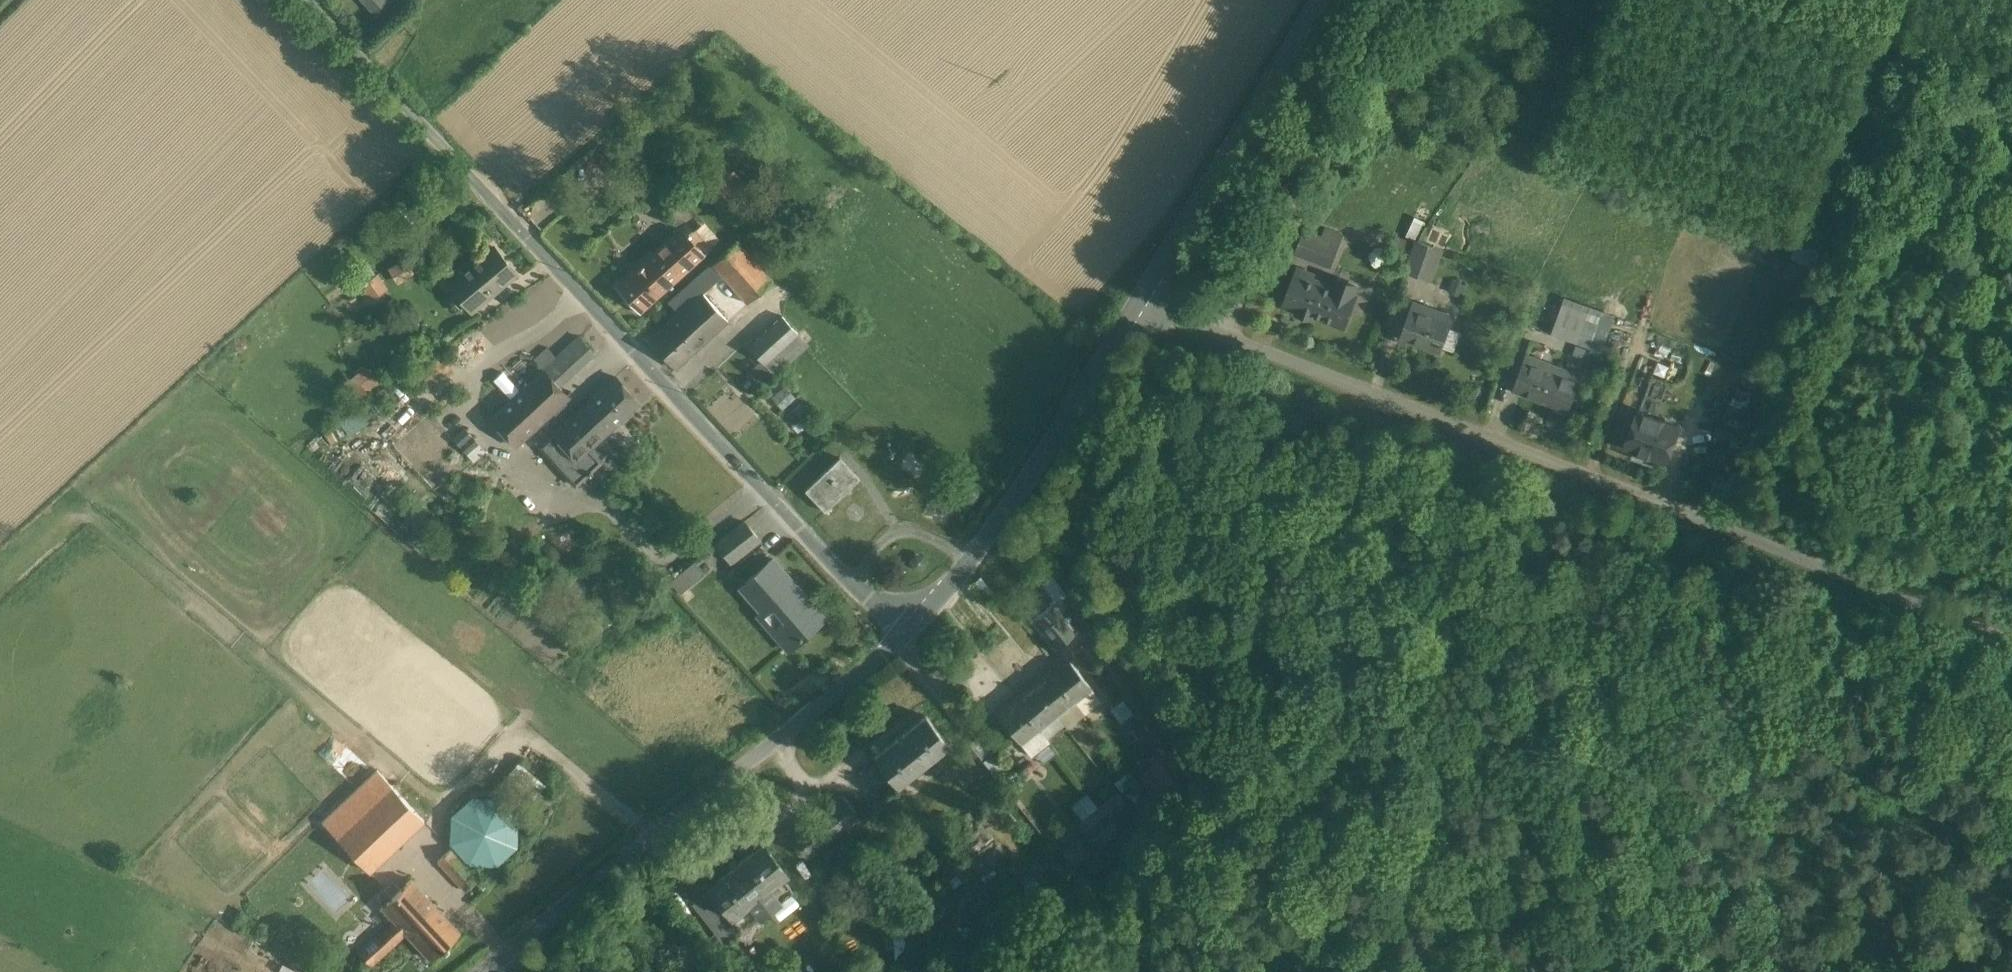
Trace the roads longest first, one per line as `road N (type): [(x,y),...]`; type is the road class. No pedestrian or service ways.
road 1 (track): [(1089,971),(1108,949),(1267,868),(1429,834),(1636,895),(1698,753),(1745,678),(1943,644),(1972,612)]
road 2 (unclassified): [(2011,627),(1138,296)]
road 3 (unclassified): [(305,0),(903,631)]
road 4 (unclassified): [(903,631),(834,698),(567,903),(491,971)]
road 5 (track): [(1461,0),(1287,230),(1199,322)]
road 6 (unclassified): [(1138,296),(969,556),(903,631)]
road 7 (unclassified): [(1317,0),(1138,296)]

